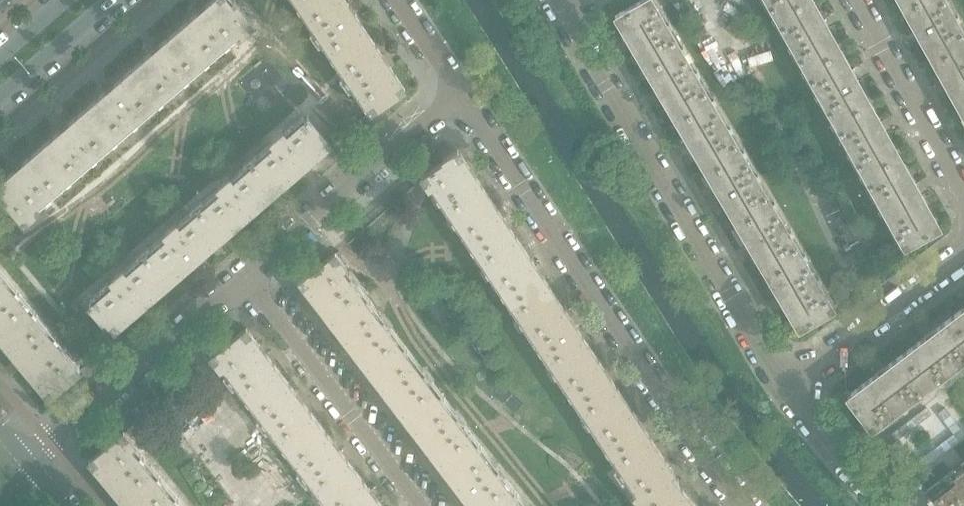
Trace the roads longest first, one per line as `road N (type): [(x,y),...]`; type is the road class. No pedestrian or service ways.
road 1 (residential): [(748,505),(457,90)]
road 2 (residential): [(784,386),(560,0)]
road 3 (residential): [(246,274),(27,464)]
road 4 (residential): [(419,505),(246,274)]
road 5 (residential): [(457,90),(246,274)]
road 6 (residential): [(784,386),(963,252)]
road 7 (residential): [(856,0),(963,195)]
road 8 (residential): [(879,505),(784,386)]
road 9 (tertiary): [(0,88),(106,0)]

